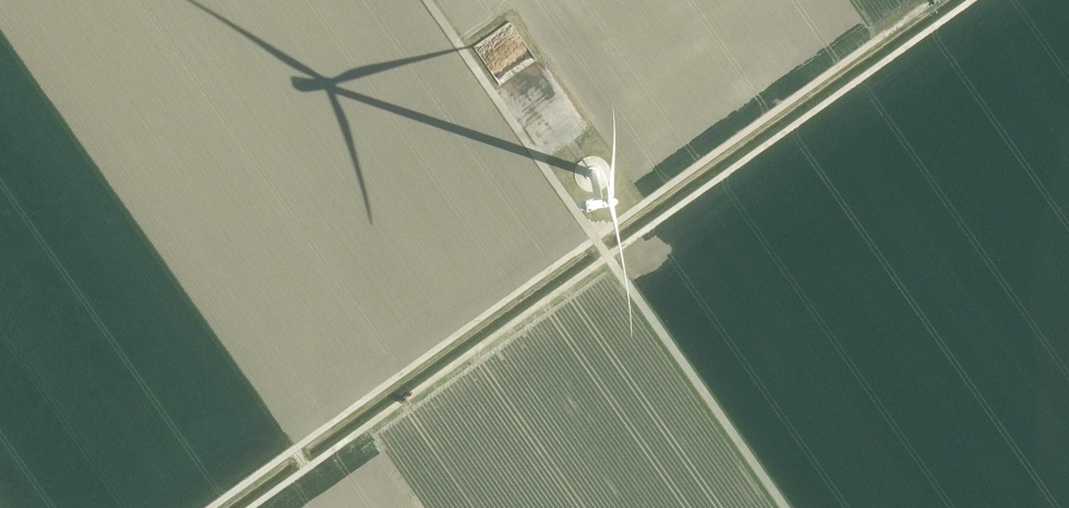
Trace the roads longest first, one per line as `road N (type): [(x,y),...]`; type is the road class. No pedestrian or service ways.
road 1 (track): [(934,0),(210,507)]
road 2 (track): [(252,507),(973,0)]

